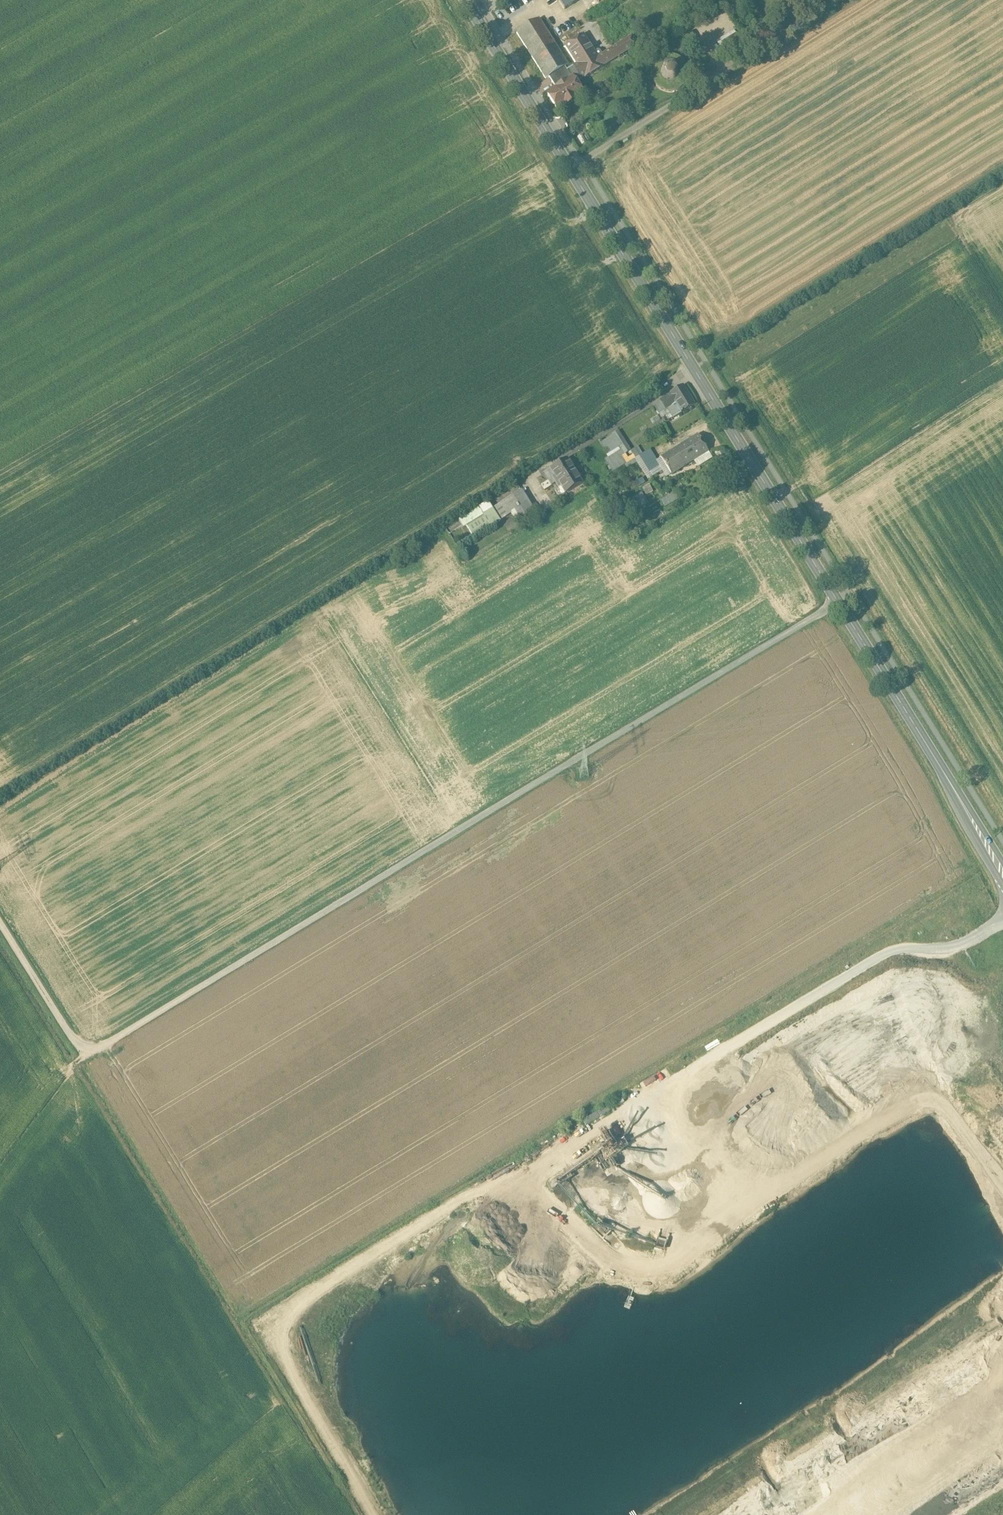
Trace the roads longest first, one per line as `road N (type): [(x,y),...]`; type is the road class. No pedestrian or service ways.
road 1 (unclassified): [(840,603),(95,1051),(82,1048),(0,920)]
road 2 (secondary): [(566,163),(840,603)]
road 3 (secondary): [(840,603),(1002,869)]
road 4 (unclassified): [(566,163),(828,0)]
road 5 (secondary): [(467,0),(566,163)]
road 6 (track): [(95,1051),(0,1164)]

